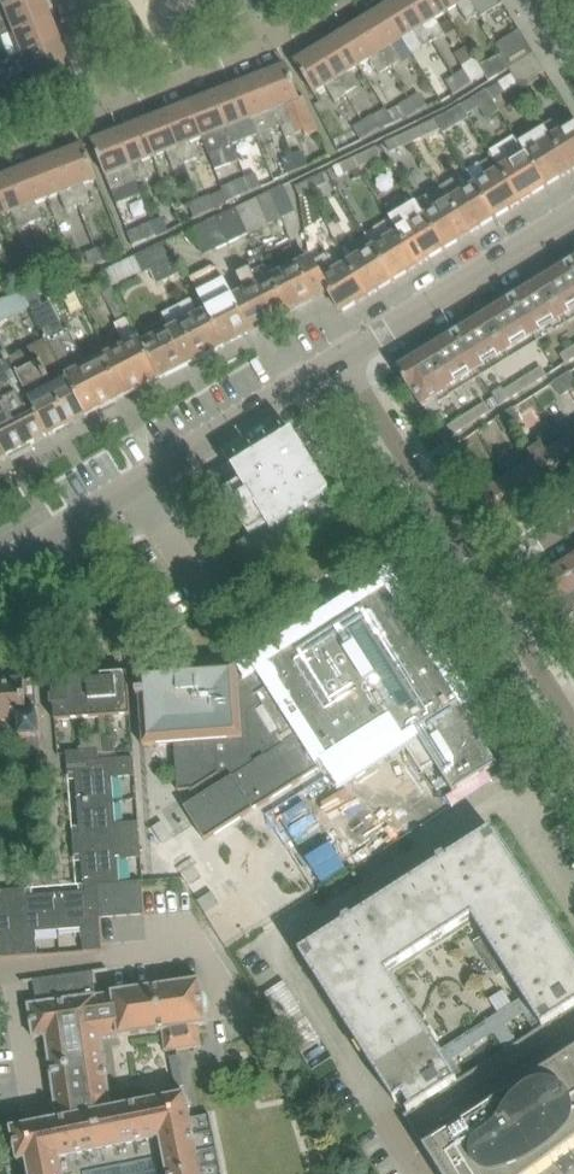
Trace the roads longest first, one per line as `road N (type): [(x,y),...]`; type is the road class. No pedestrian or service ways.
road 1 (unclassified): [(0,561),(342,356)]
road 2 (unclassified): [(342,356),(573,215)]
road 3 (residential): [(342,356),(487,580)]
road 4 (residential): [(108,106),(267,45)]
road 5 (residential): [(487,580),(573,722)]

